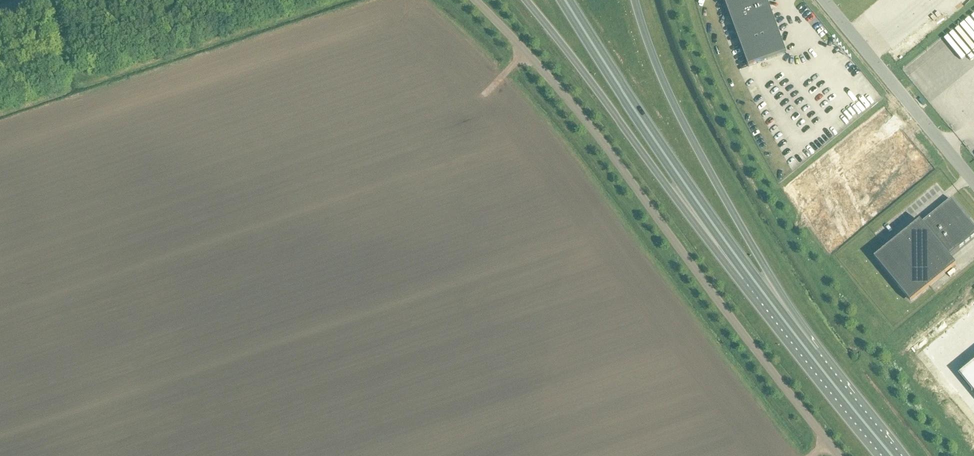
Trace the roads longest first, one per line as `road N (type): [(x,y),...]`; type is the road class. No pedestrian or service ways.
road 1 (unclassified): [(551,80),(843,455)]
road 2 (trunk): [(811,355),(668,92),(635,0)]
road 3 (trunk): [(524,0),(669,191),(749,273)]
road 4 (trunk): [(749,273),(565,0)]
road 5 (unclassified): [(973,181),(826,0)]
road 6 (trunk): [(892,455),(811,355)]

